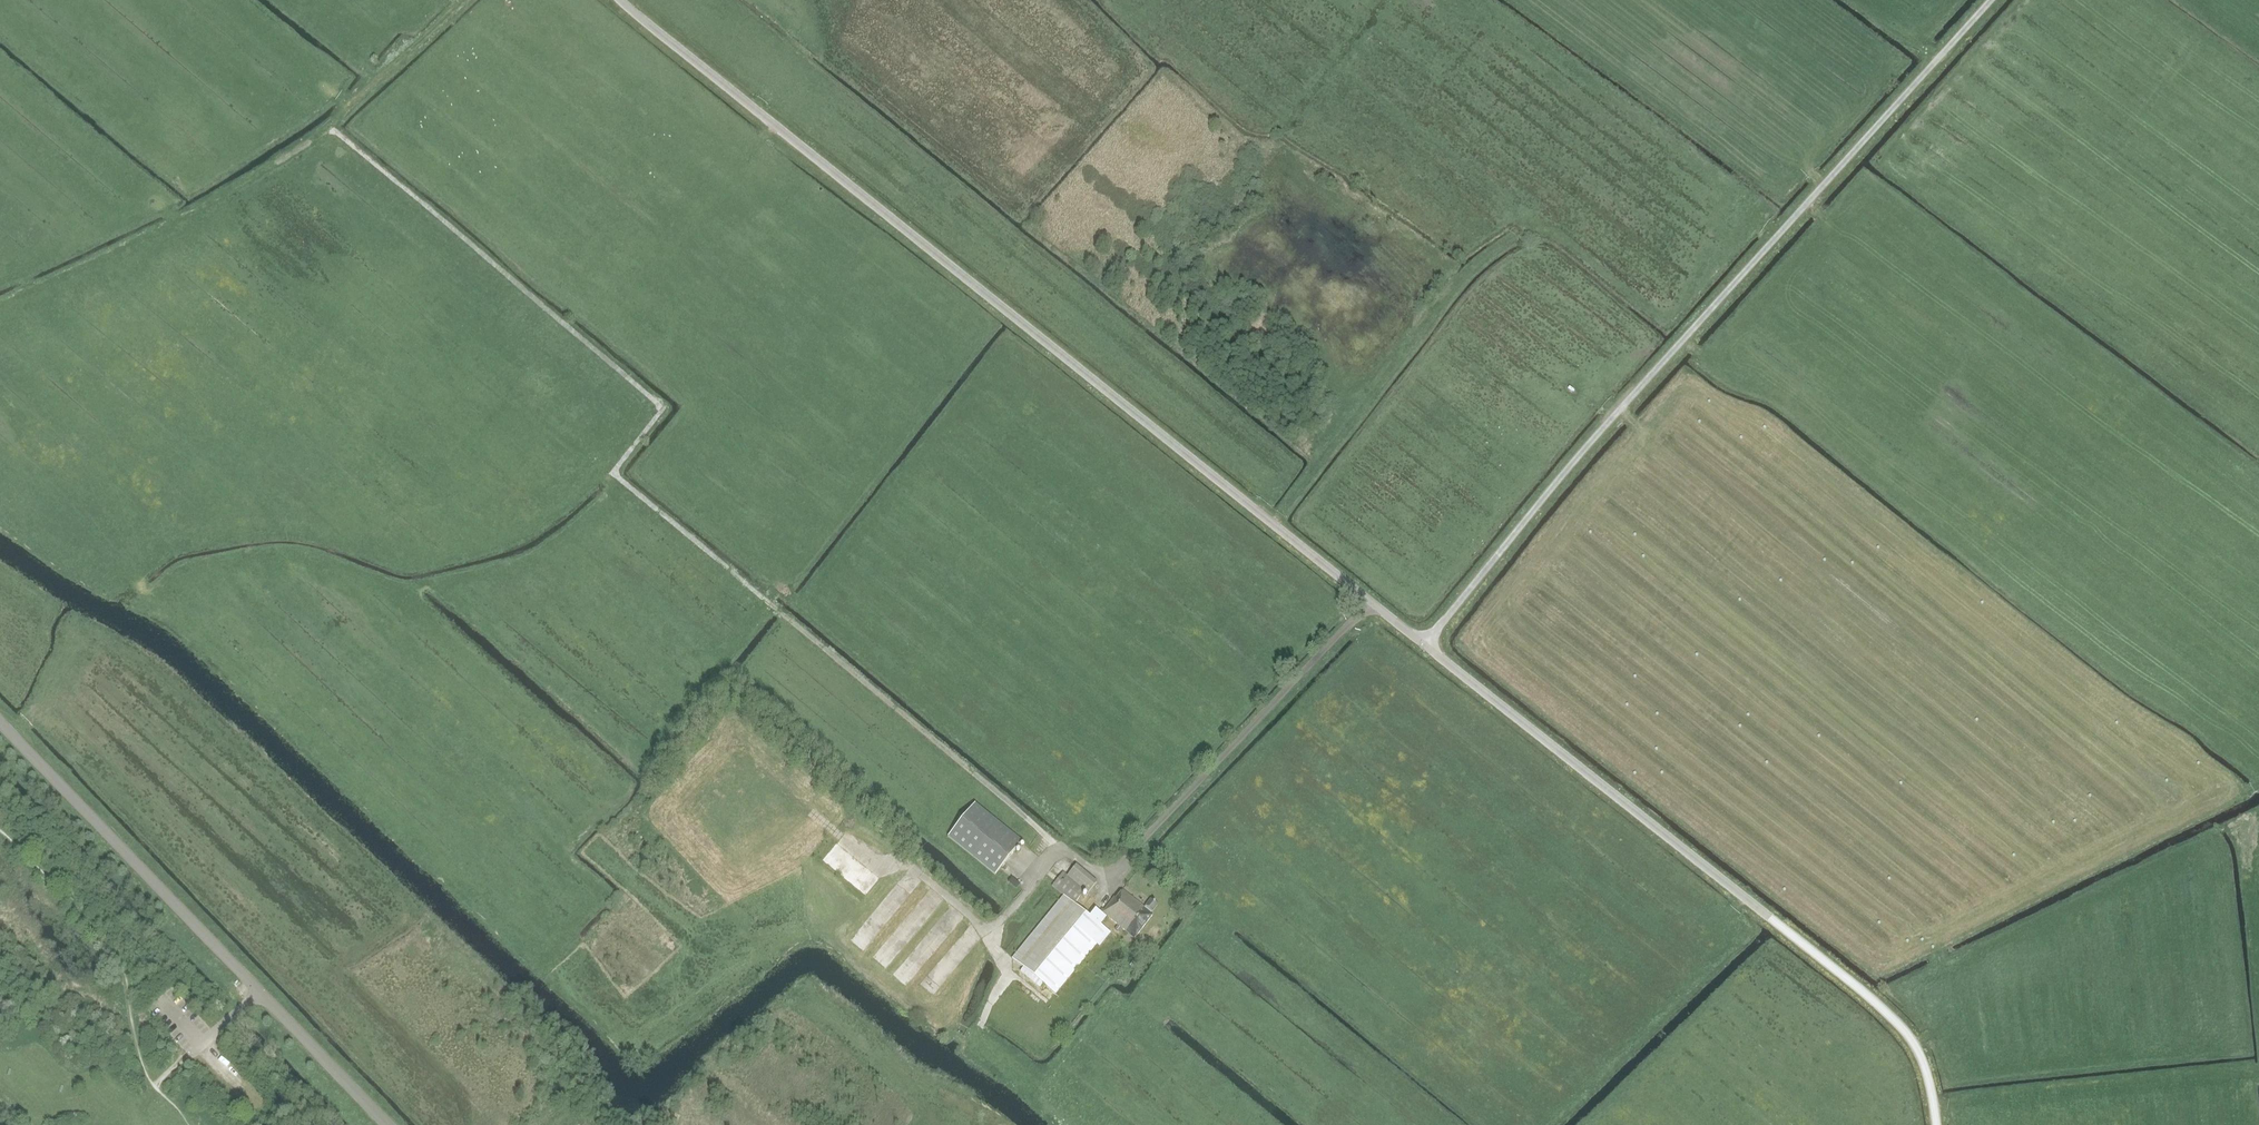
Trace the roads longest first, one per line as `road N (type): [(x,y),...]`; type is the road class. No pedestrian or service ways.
road 1 (unclassified): [(1424,644),(619,0)]
road 2 (unclassified): [(1424,644),(1594,438),(1991,0)]
road 3 (unclassified): [(1937,1124),(1928,1075),(1881,1012),(1424,644)]
road 4 (tertiary): [(385,1124),(0,723)]

